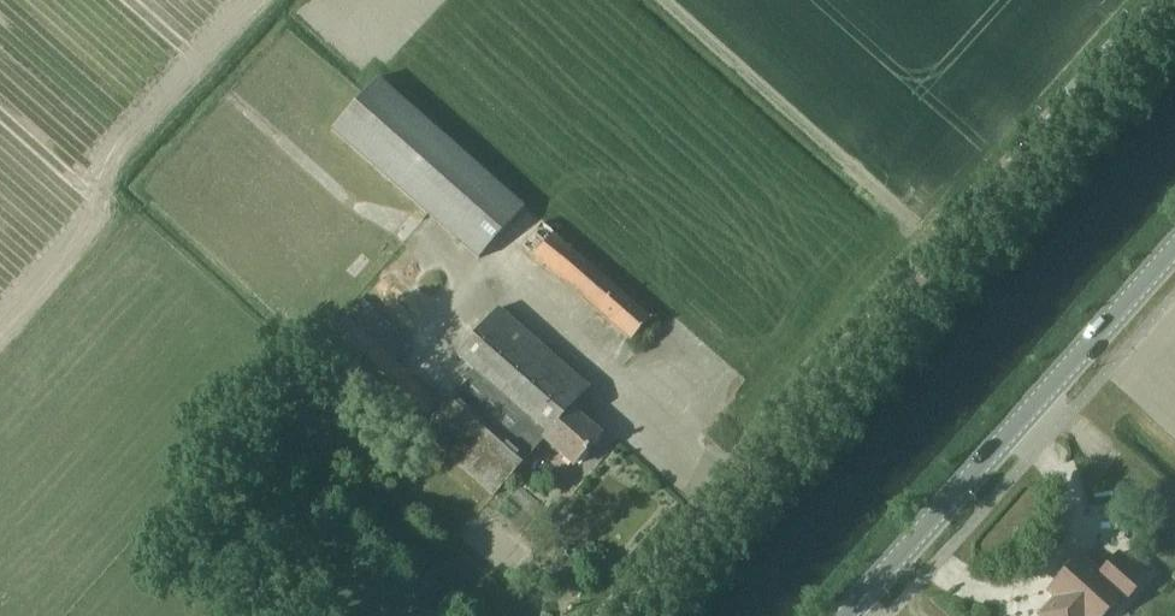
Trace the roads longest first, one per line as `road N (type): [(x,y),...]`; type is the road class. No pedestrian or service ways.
road 1 (unclassified): [(608,615),(1159,0)]
road 2 (tertiary): [(847,615),(1174,249)]

